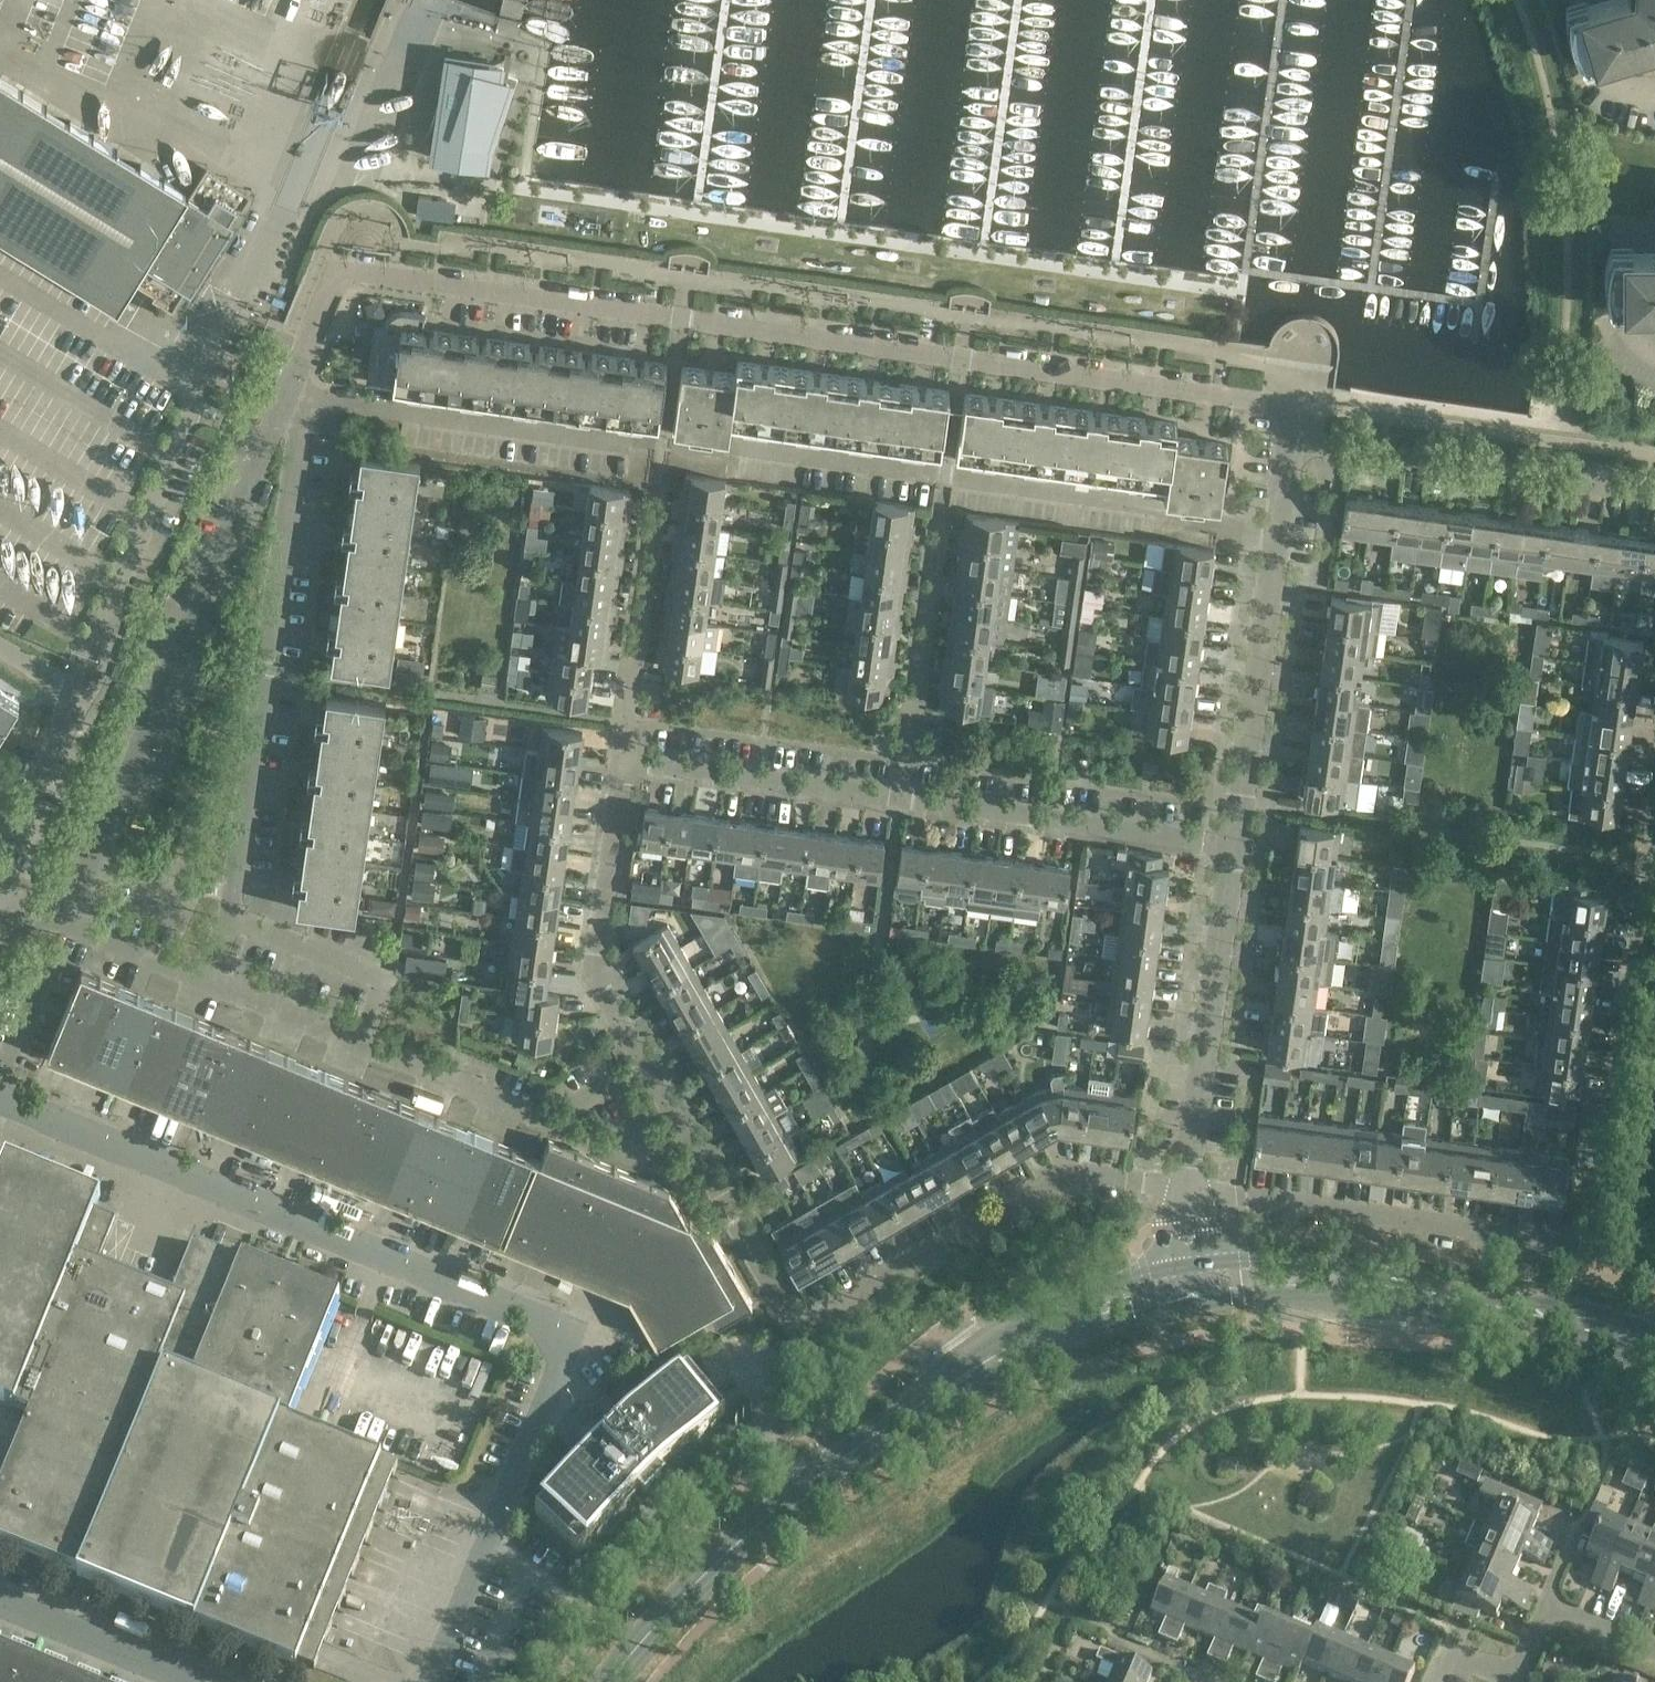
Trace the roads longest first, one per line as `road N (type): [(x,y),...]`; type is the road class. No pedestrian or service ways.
road 1 (residential): [(1289,441),(1293,410),(327,268)]
road 2 (unclassified): [(486,1543),(570,1329),(0,1100)]
road 3 (residential): [(1654,861),(1595,1249),(1186,1188)]
road 4 (residential): [(645,1066),(798,1329),(1050,1184),(1078,1176),(1186,1188)]
road 5 (residential): [(204,978),(229,916),(257,738),(293,450),(281,391)]
road 6 (residential): [(71,923),(281,391)]
road 7 (tertiary): [(1200,1304),(1310,1293),(1418,1299),(1538,1322),(1652,1362)]
road 8 (tertiary): [(1654,1330),(1558,1299),(1490,1296),(1315,1263),(1211,1262)]
road 9 (residential): [(1231,844),(1289,441)]
road 10 (residential): [(550,1121),(204,978)]
road 11 (residential): [(1654,493),(1289,441)]
road 12 (residential): [(1186,1188),(1231,844)]
road 13 (residential): [(1231,844),(900,799)]
road 14 (residential): [(619,759),(595,975),(645,1066)]
road 15 (tertiary): [(607,1681),(718,1560),(810,1480)]
road 16 (residential): [(900,799),(619,759)]
road 17 (tertiary): [(984,1360),(1004,1363),(1200,1304)]
road 18 (tertiary): [(1173,1268),(1080,1295),(992,1345),(984,1360)]
road 19 (unclassified): [(200,1681),(0,1602)]
road 20 (unclassified): [(0,890),(80,692)]
road 21 (tertiary): [(810,1480),(984,1360)]
road 22 (residential): [(1543,1612),(1513,1681),(1444,1652)]
road 23 (unclassified): [(486,1543),(433,1681)]
road 24 (residential): [(204,978),(71,923)]
road 25 (residential): [(281,391),(327,268)]
road 26 (residential): [(1654,1662),(1543,1612)]

